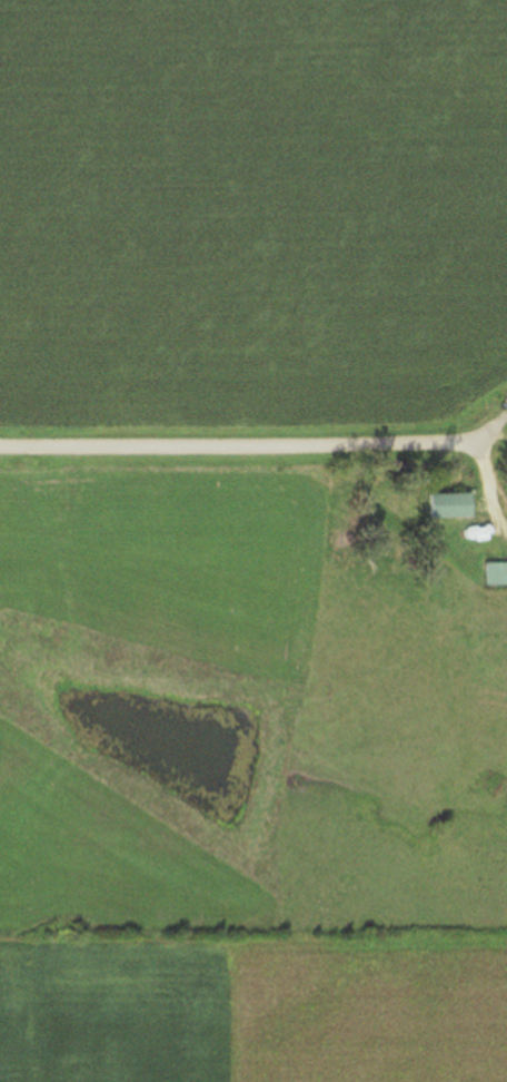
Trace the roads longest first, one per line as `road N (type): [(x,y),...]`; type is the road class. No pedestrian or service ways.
road 1 (residential): [(0,447),(474,444)]

